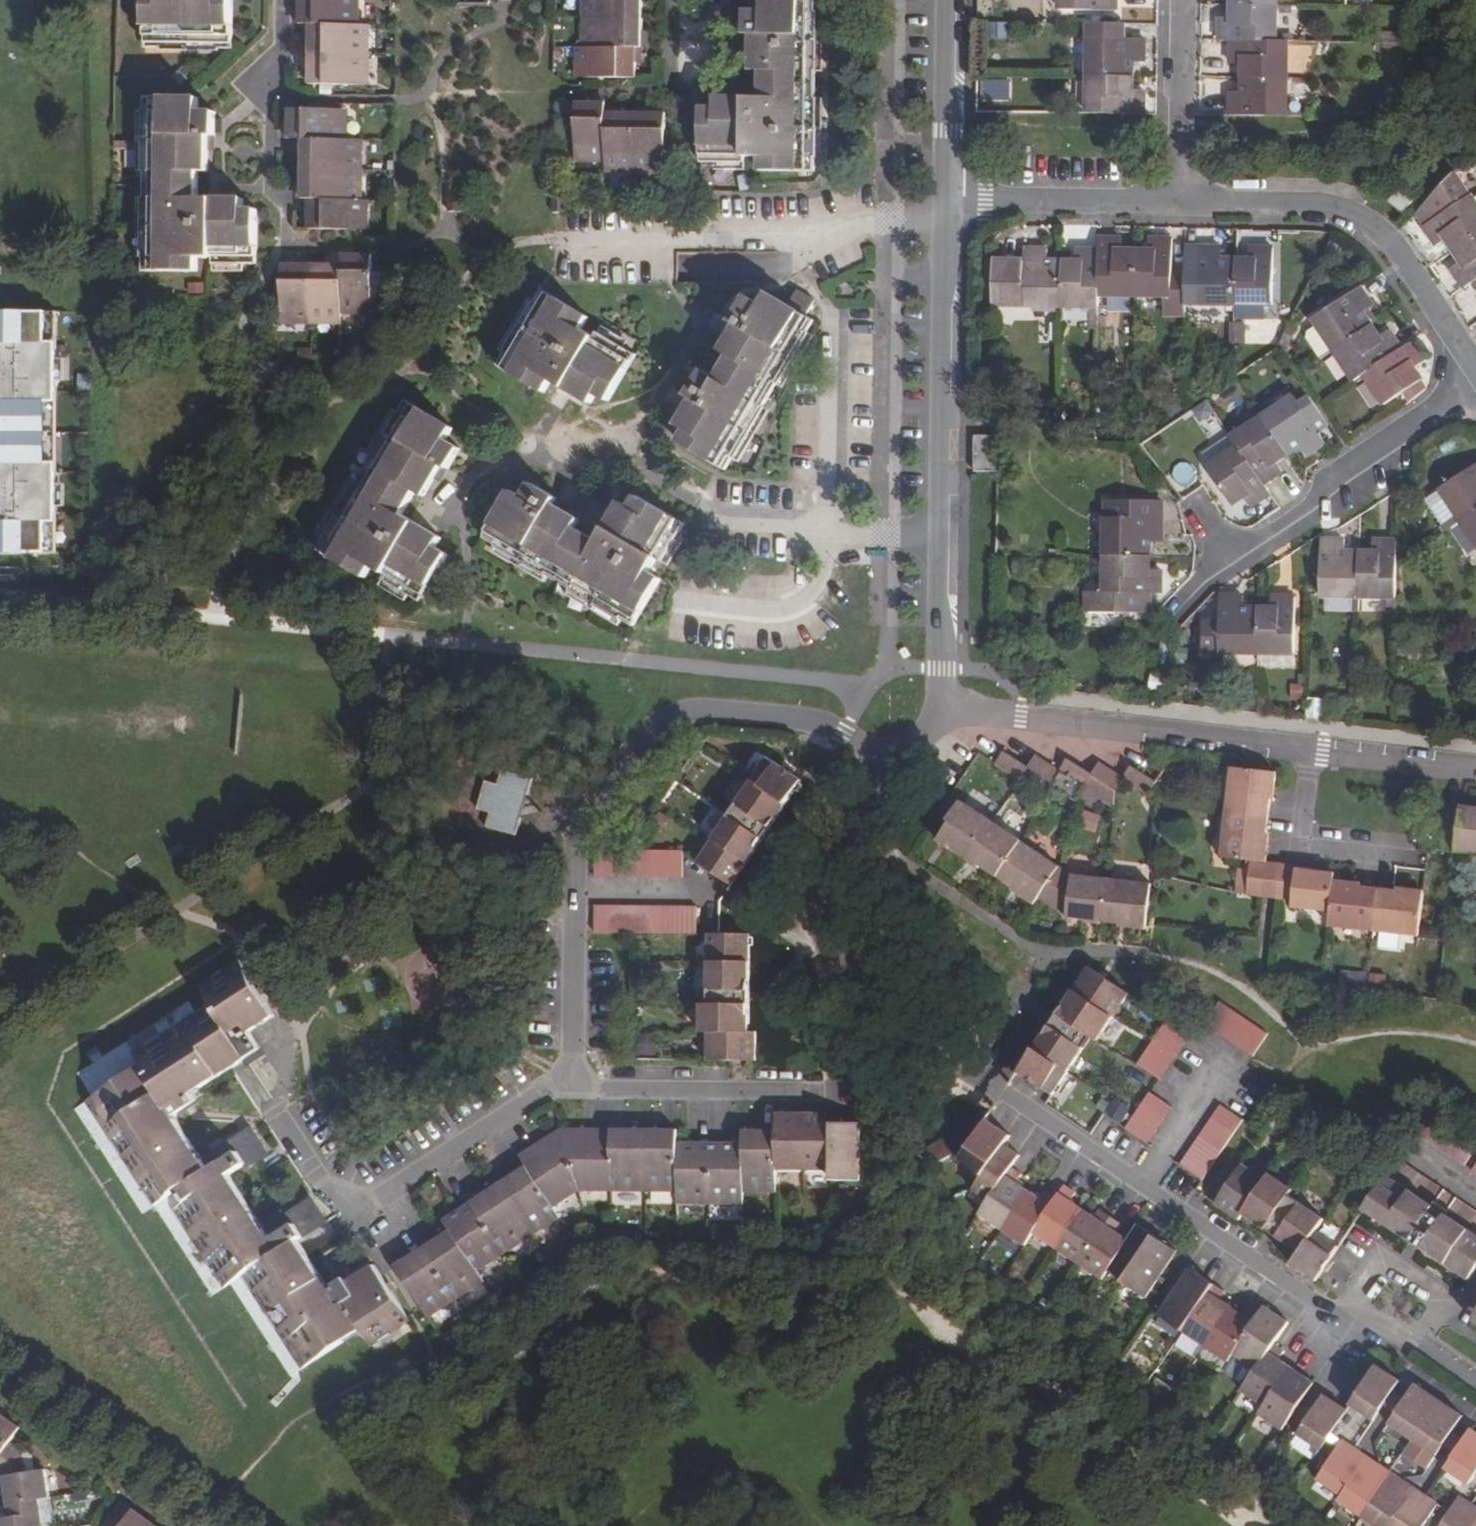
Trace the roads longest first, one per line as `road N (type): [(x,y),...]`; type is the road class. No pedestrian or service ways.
road 1 (residential): [(1475,1378),(1412,1335),(1318,1309),(857,995),(827,956),(819,911),(836,861),(890,772)]
road 2 (residential): [(549,1090),(575,1047),(576,835),(658,718),(702,707),(843,730),(890,772)]
road 3 (residential): [(1475,769),(945,706)]
road 4 (unclassified): [(945,706),(948,201)]
road 5 (residential): [(1182,204),(1333,208),(1362,219),(1389,242),(1475,372)]
road 6 (residential): [(277,1115),(347,1216),(549,1090)]
road 7 (residential): [(1231,556),(1339,474),(1475,387)]
road 8 (residential): [(812,1095),(549,1090)]
road 9 (residential): [(286,249),(282,0)]
road 10 (residential): [(948,201),(1182,204)]
road 11 (residential): [(1182,204),(1184,0)]
road 12 (unclassified): [(948,201),(950,0)]

